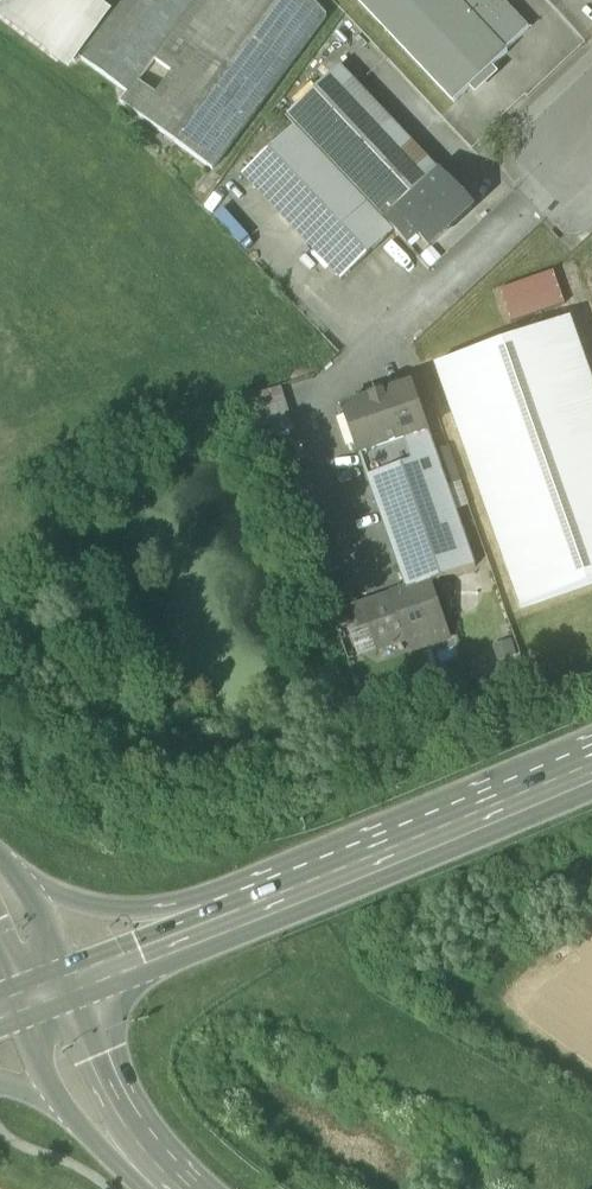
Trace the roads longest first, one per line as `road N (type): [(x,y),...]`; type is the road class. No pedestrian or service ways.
road 1 (primary): [(285,903),(591,774)]
road 2 (secondary): [(285,903),(118,913),(29,892)]
road 3 (secondary): [(194,1188),(125,1109),(69,988)]
road 4 (primary): [(69,988),(285,903)]

